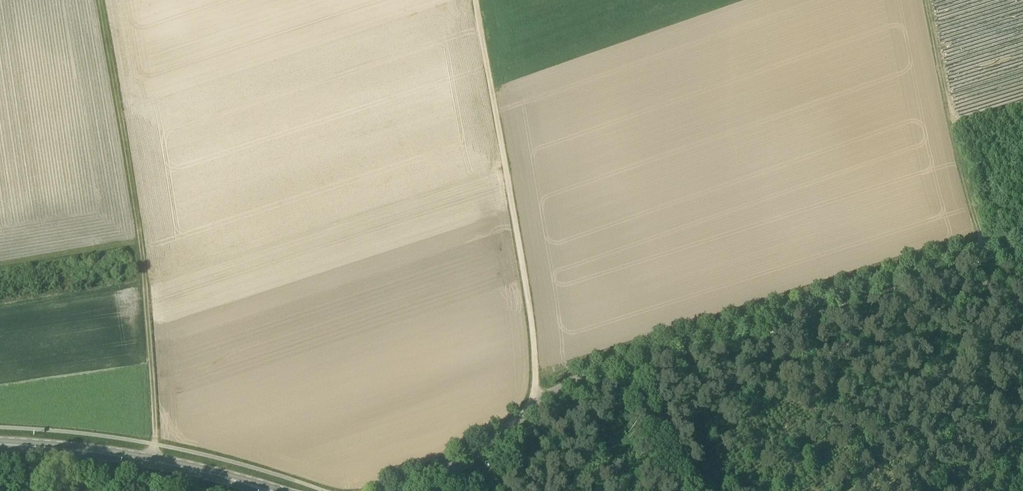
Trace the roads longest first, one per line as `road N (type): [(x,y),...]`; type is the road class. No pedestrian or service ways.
road 1 (unclassified): [(396,490),(593,373),(1022,235)]
road 2 (track): [(100,0),(144,270),(152,461)]
road 3 (track): [(535,404),(536,347),(480,0)]
road 4 (secondary): [(267,490),(152,461),(0,445)]
road 5 (track): [(932,0),(985,248)]

